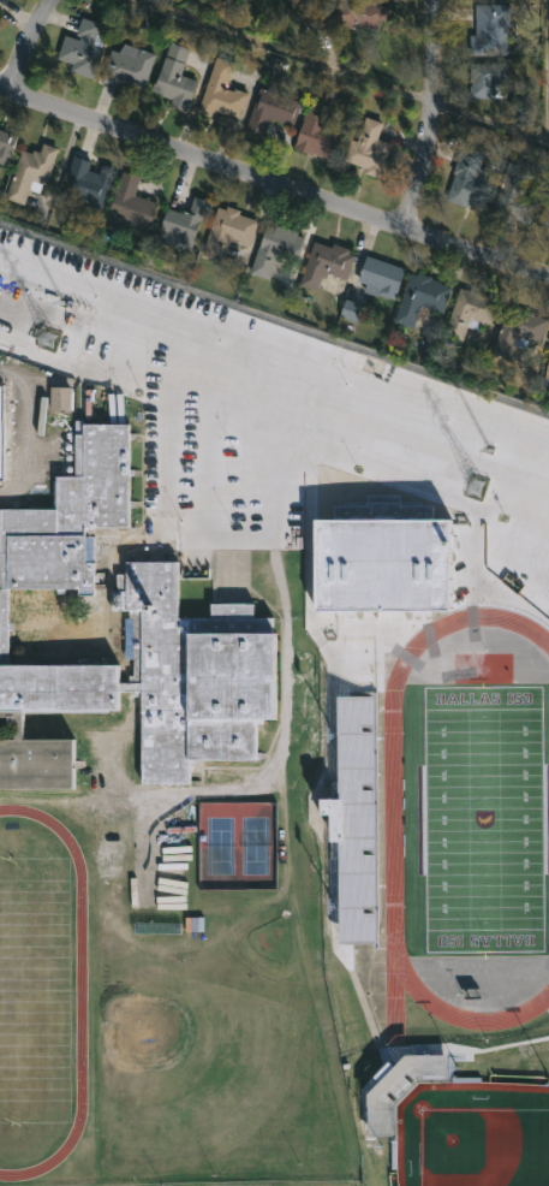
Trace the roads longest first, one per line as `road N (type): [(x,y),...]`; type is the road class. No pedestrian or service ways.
road 1 (residential): [(548,278),(0,86)]
road 2 (residential): [(435,0),(429,134),(407,229)]

